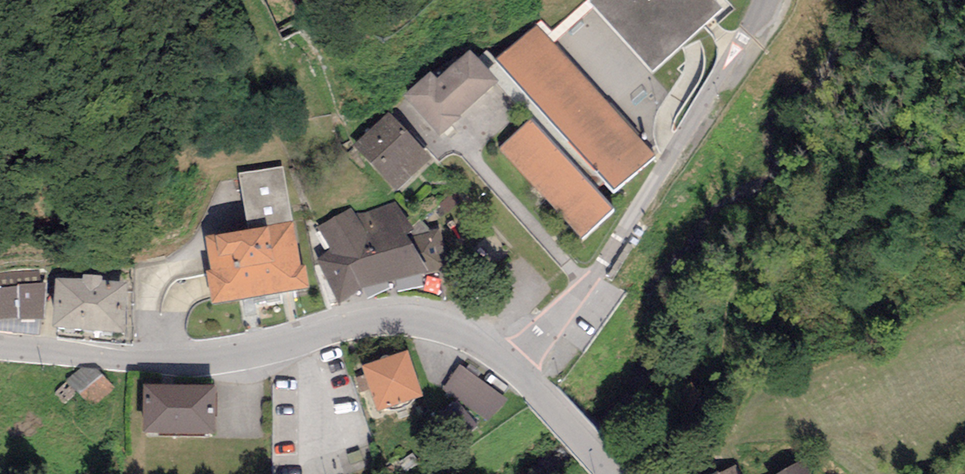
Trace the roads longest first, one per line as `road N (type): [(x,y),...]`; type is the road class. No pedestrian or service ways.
road 1 (tertiary): [(507,354),(451,327),(400,319),(181,363),(0,347)]
road 2 (unclassified): [(763,0),(720,86),(599,274),(582,280),(507,354)]
road 3 (tertiary): [(617,473),(507,354)]

